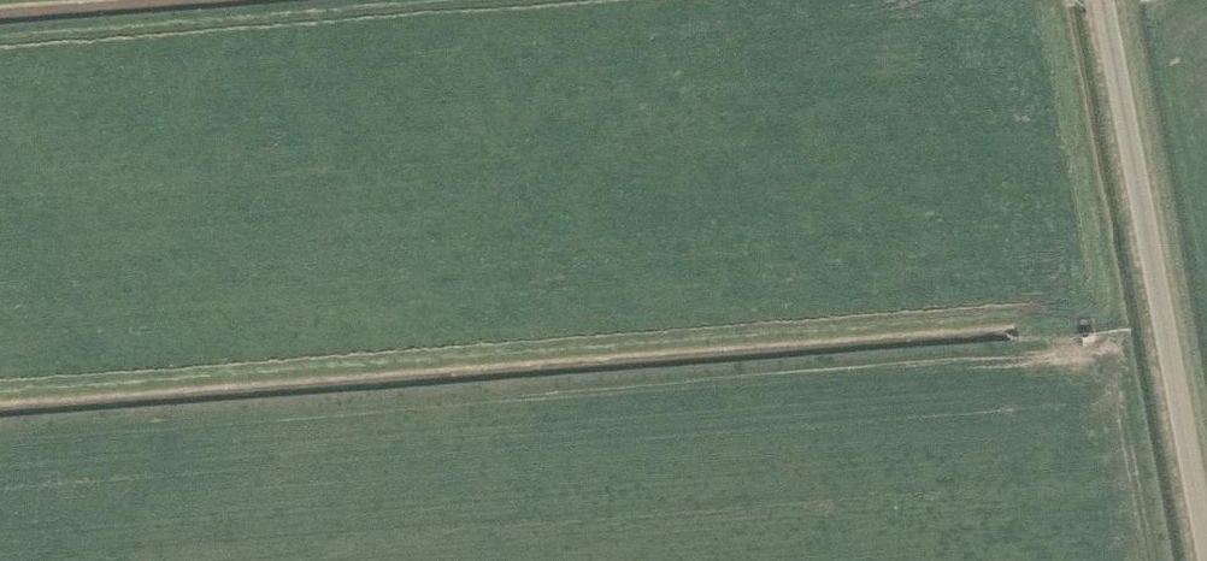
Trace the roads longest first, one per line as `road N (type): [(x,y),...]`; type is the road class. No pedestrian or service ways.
road 1 (tertiary): [(1206,494),(1116,0)]

